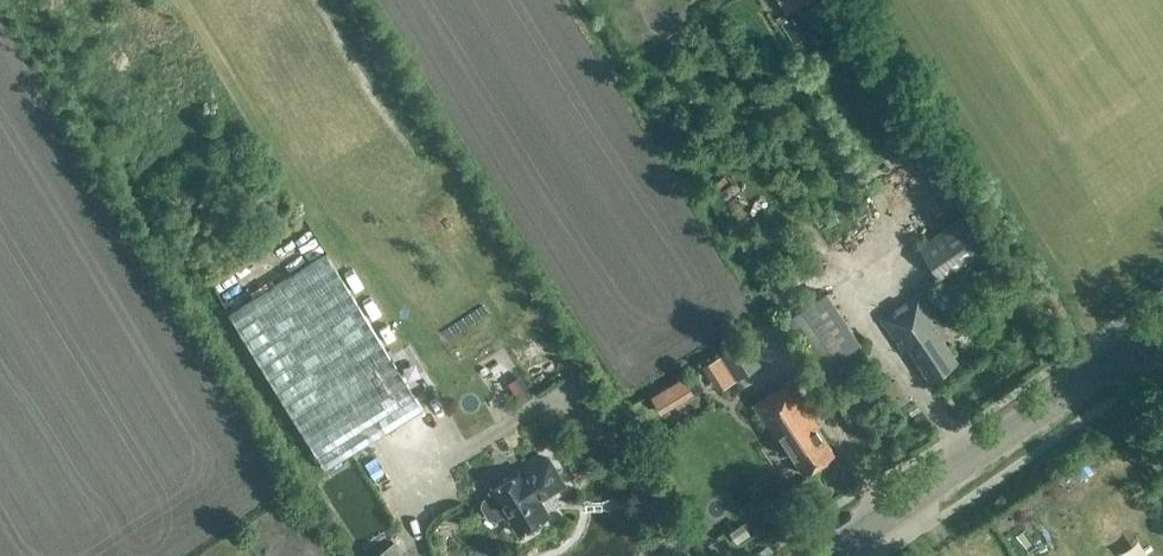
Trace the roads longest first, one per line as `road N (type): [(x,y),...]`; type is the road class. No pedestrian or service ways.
road 1 (tertiary): [(837,555),(1162,332)]

